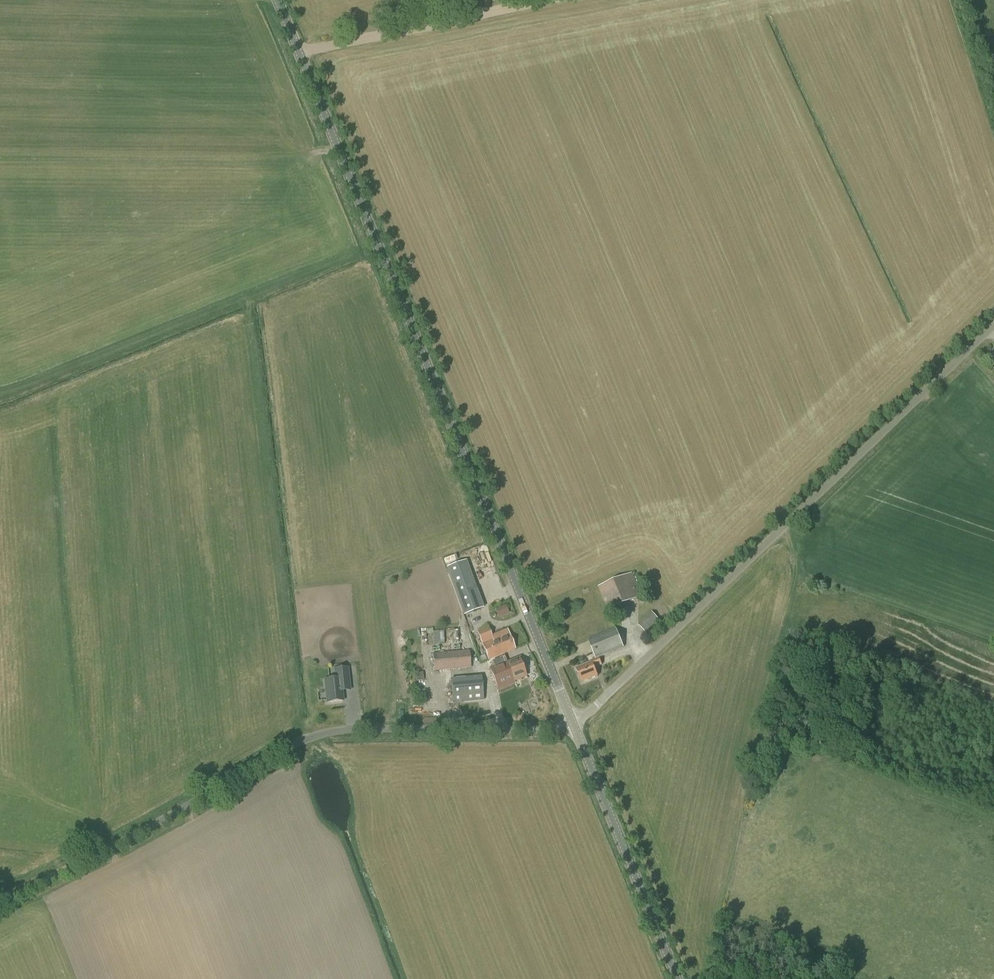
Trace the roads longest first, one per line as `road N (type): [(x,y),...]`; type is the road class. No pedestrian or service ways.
road 1 (tertiary): [(572,723),(277,0)]
road 2 (unclassified): [(0,903),(324,734),(572,723)]
road 3 (unclassified): [(572,723),(993,326)]
road 4 (track): [(711,978),(746,787),(794,593),(795,553),(781,529)]
road 5 (tertiary): [(677,978),(572,723)]
road 6 (track): [(299,53),(553,0)]

